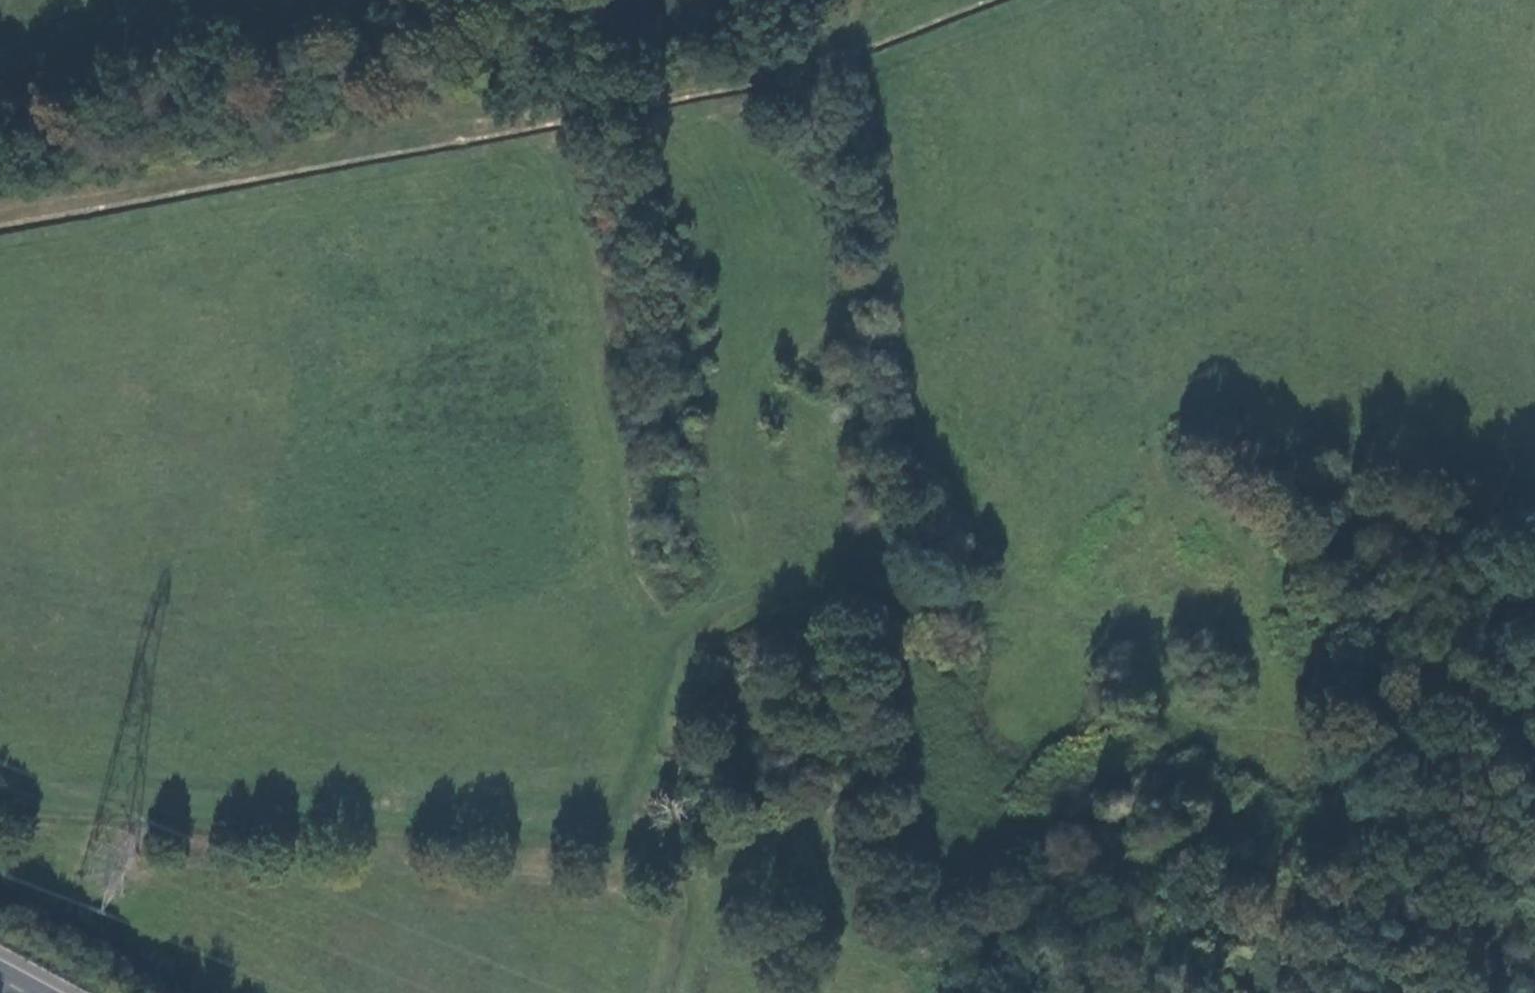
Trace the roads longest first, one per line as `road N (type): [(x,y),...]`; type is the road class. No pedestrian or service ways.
road 1 (track): [(661,992),(687,894),(676,865),(626,842),(0,811)]
road 2 (track): [(226,0),(169,40),(0,86)]

